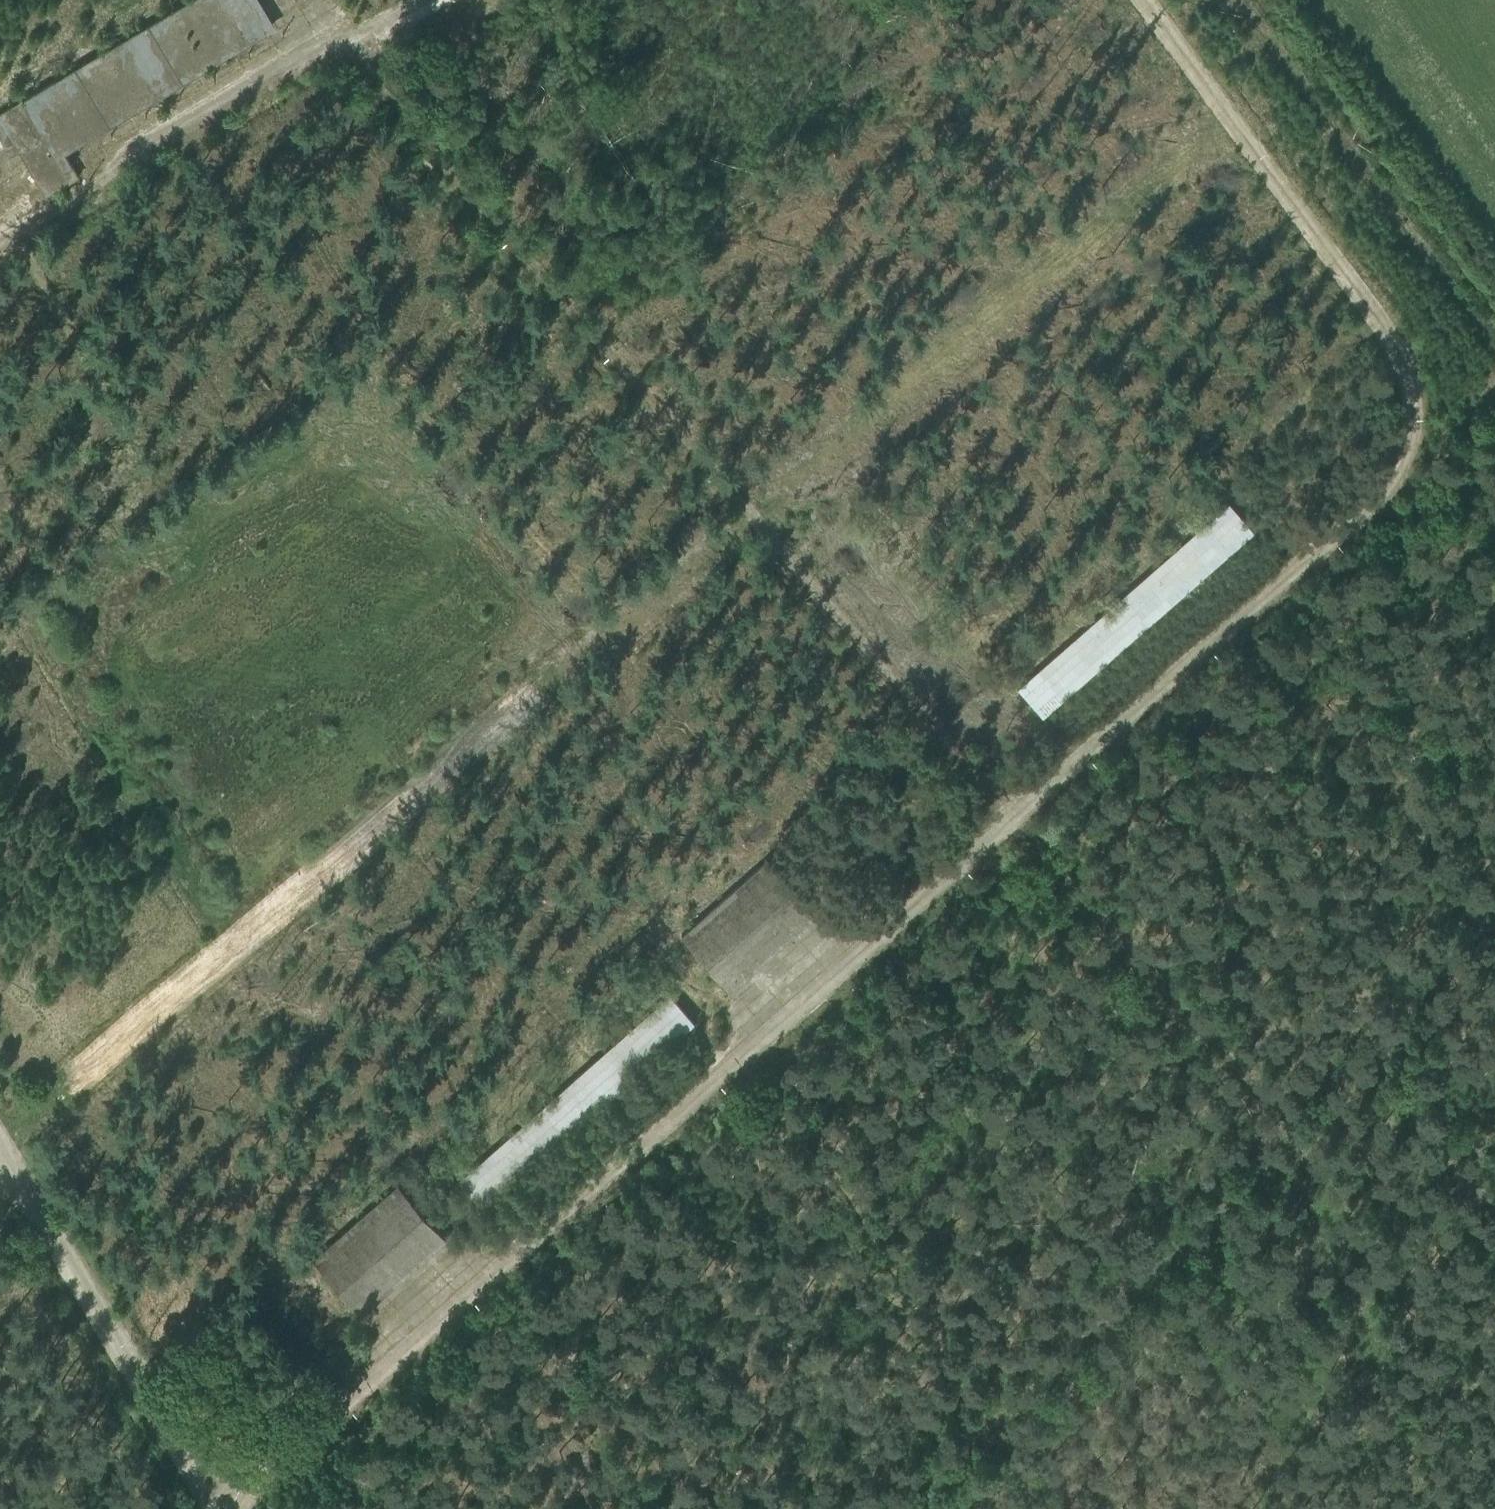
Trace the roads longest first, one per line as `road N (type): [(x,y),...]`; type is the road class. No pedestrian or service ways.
road 1 (track): [(226,1508),(1389,486),(1403,461),(1407,432),(1396,369),(1138,0)]
road 2 (track): [(433,0),(0,249)]
road 3 (track): [(221,1508),(0,1140)]

